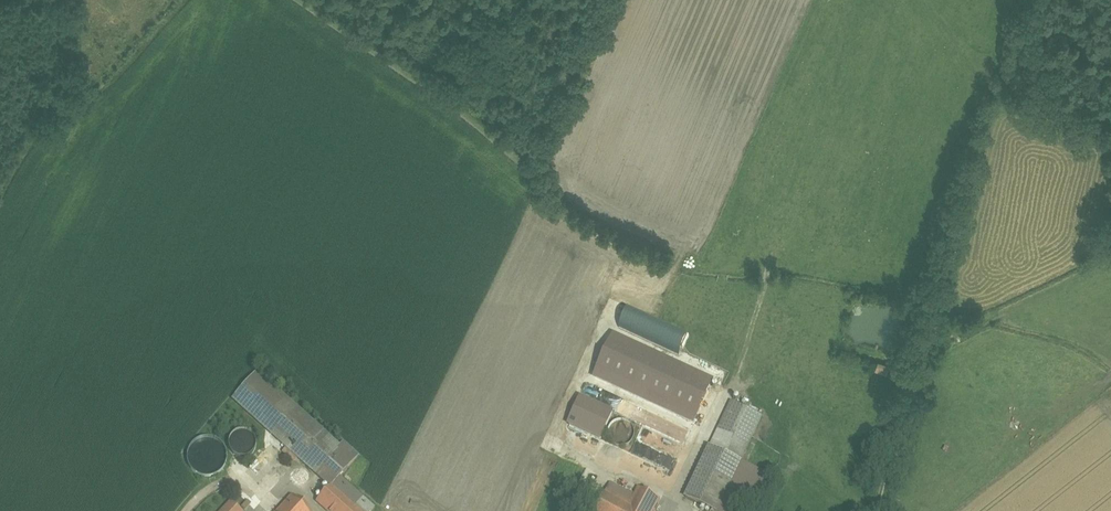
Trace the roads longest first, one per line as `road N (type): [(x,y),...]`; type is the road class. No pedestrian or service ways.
road 1 (track): [(1110,115),(1022,84),(976,169),(898,510)]

